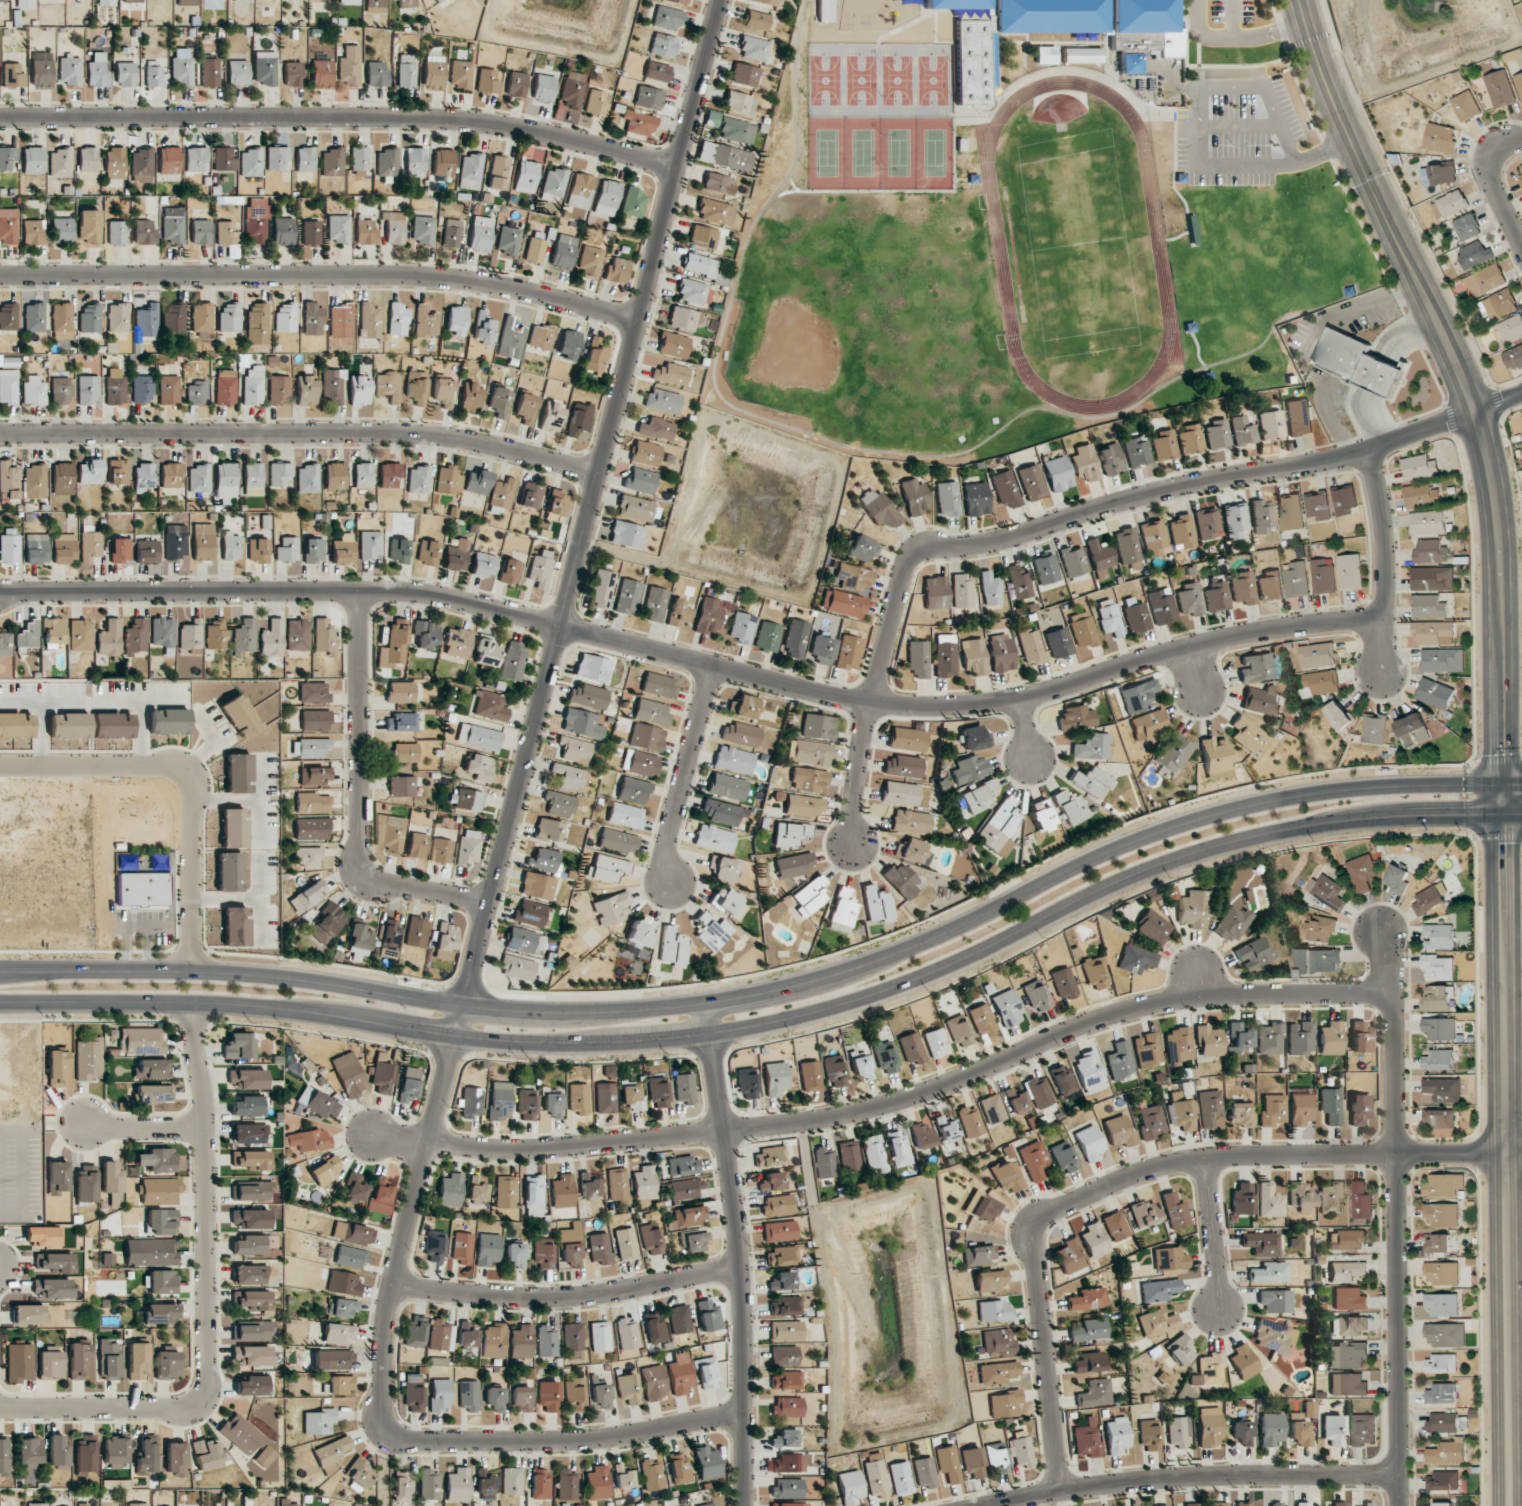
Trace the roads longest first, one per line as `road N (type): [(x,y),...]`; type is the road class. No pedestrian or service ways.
road 1 (residential): [(720,0),(426,1144),(392,1284),(382,1366),(387,1428),(415,1441),(578,1442),(744,1415)]
road 2 (secondary): [(0,1004),(256,1008),(455,1040),(561,1045),(711,1034),(907,985),(1155,867),(1211,849),(1329,823),(1502,818)]
road 3 (secondary): [(1521,787),(1369,788),(1244,807),(1128,841),(861,965),(633,1009),(462,1005),(238,972),(24,969)]
road 4 (residential): [(1385,993),(1155,1000),(929,1090),(809,1121),(506,1150),(369,1136)]
road 5 (residential): [(850,849),(867,702),(906,563),(923,551),(978,545),(1202,482),(1371,449),(1521,398)]
road 6 (tertiary): [(1294,0),(1348,142),(1457,379),(1484,464),(1502,818)]
road 7 (residential): [(561,625),(867,702),(923,708),(1052,691),(1255,632),(1383,619)]
road 8 (residential): [(1062,1491),(1028,1226),(1115,1179),(1203,1161),(1521,1152)]
road 9 (tertiary): [(1502,818),(1508,1505)]
road 10 (residential): [(0,119),(438,119),(679,168)]
road 11 (residential): [(0,277),(396,277),(515,291),(636,325)]
road 12 (residential): [(0,435),(424,437),(598,478)]
road 13 (residential): [(1399,1505),(1378,922)]
road 14 (residential): [(0,593),(417,596),(561,625)]
road 15 (residential): [(745,1505),(741,1266),(702,1000)]
road 16 (residential): [(989,1505),(1187,1476),(1399,1474)]
road 17 (residential): [(357,595),(365,869),(377,882),(489,904)]
road 18 (residential): [(187,1005),(202,1099),(200,1397)]
road 19 (residential): [(0,767),(185,771),(192,792),(190,969)]
road 20 (residential): [(741,1266),(582,1297),(392,1284)]
road 21 (residential): [(706,662),(662,851),(671,890)]
road 22 (residential): [(0,1408),(163,1409),(193,1406),(200,1397)]
road 23 (residential): [(1371,449),(1384,543),(1383,619)]
road 24 (residential): [(1203,1161),(1222,1315)]
road 25 (residential): [(1521,255),(1485,176),(1496,152),(1521,142)]

